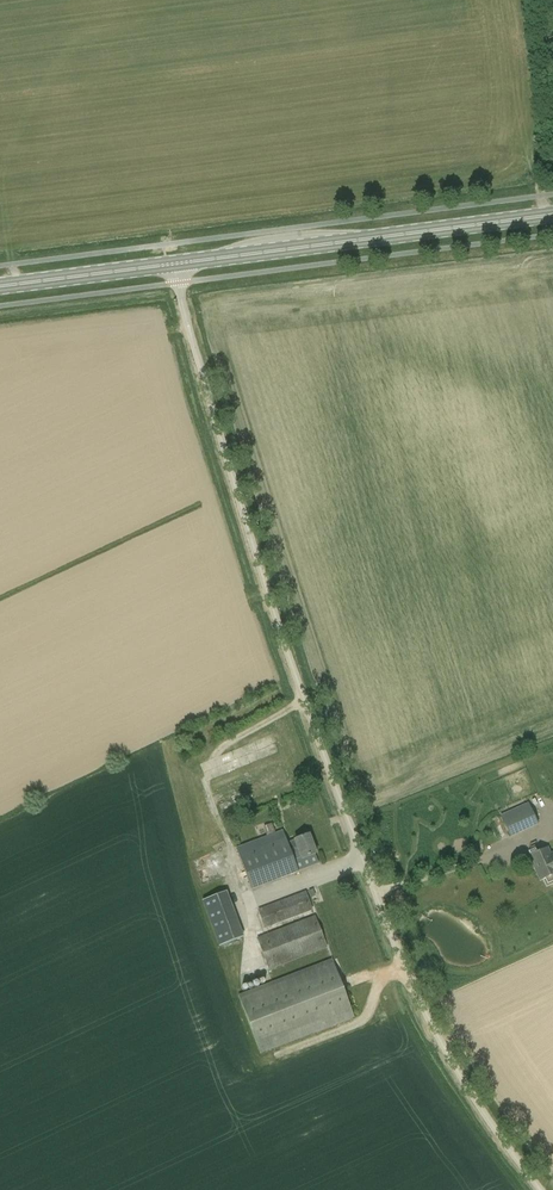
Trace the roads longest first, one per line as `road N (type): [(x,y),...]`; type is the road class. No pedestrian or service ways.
road 1 (unclassified): [(541,1189),(449,1071),(424,1024),(300,691),(173,264)]
road 2 (primary): [(552,215),(173,264)]
road 3 (primary): [(173,264),(0,286)]

